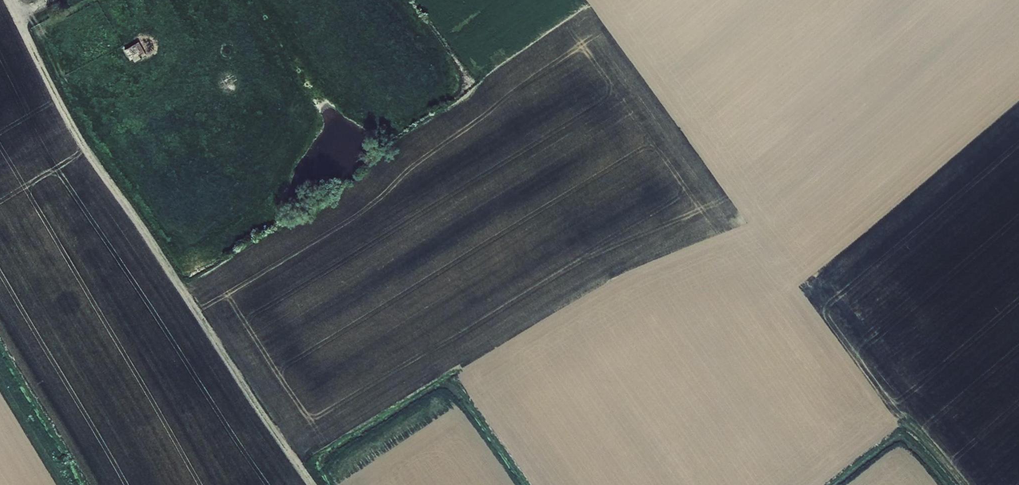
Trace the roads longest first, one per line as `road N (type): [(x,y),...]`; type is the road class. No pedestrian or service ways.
road 1 (track): [(6,0),(92,159),(314,484)]

